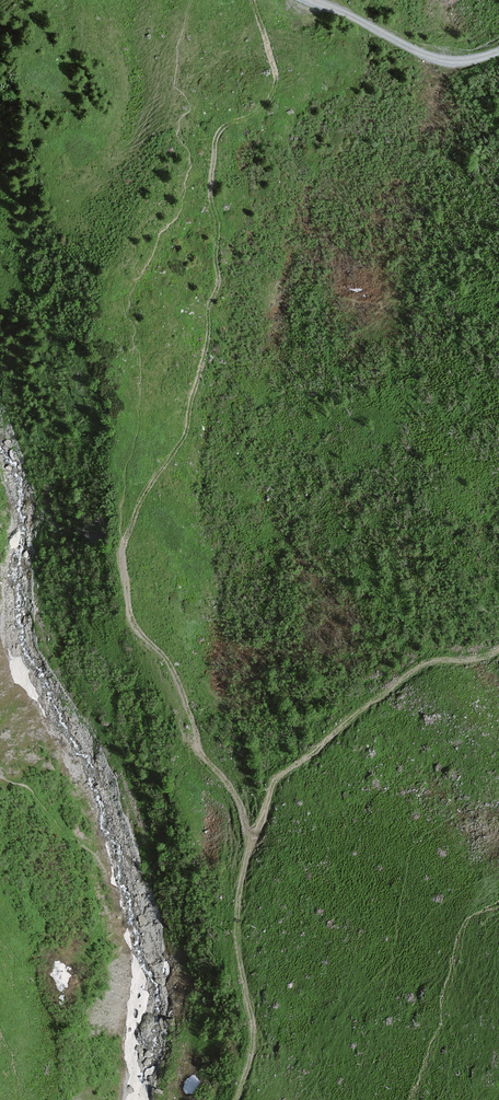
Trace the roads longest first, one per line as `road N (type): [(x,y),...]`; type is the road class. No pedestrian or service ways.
road 1 (track): [(253,0),(277,77),(253,117),(225,127),(214,153),(220,284),(193,422),(131,519),(124,554)]
road 2 (track): [(498,648),(440,658),(407,674),(285,772),(258,832),(245,798),(208,755)]
road 3 (track): [(208,755),(170,659),(132,623),(124,554)]
road 4 (track): [(314,0),(446,61),(498,50)]

